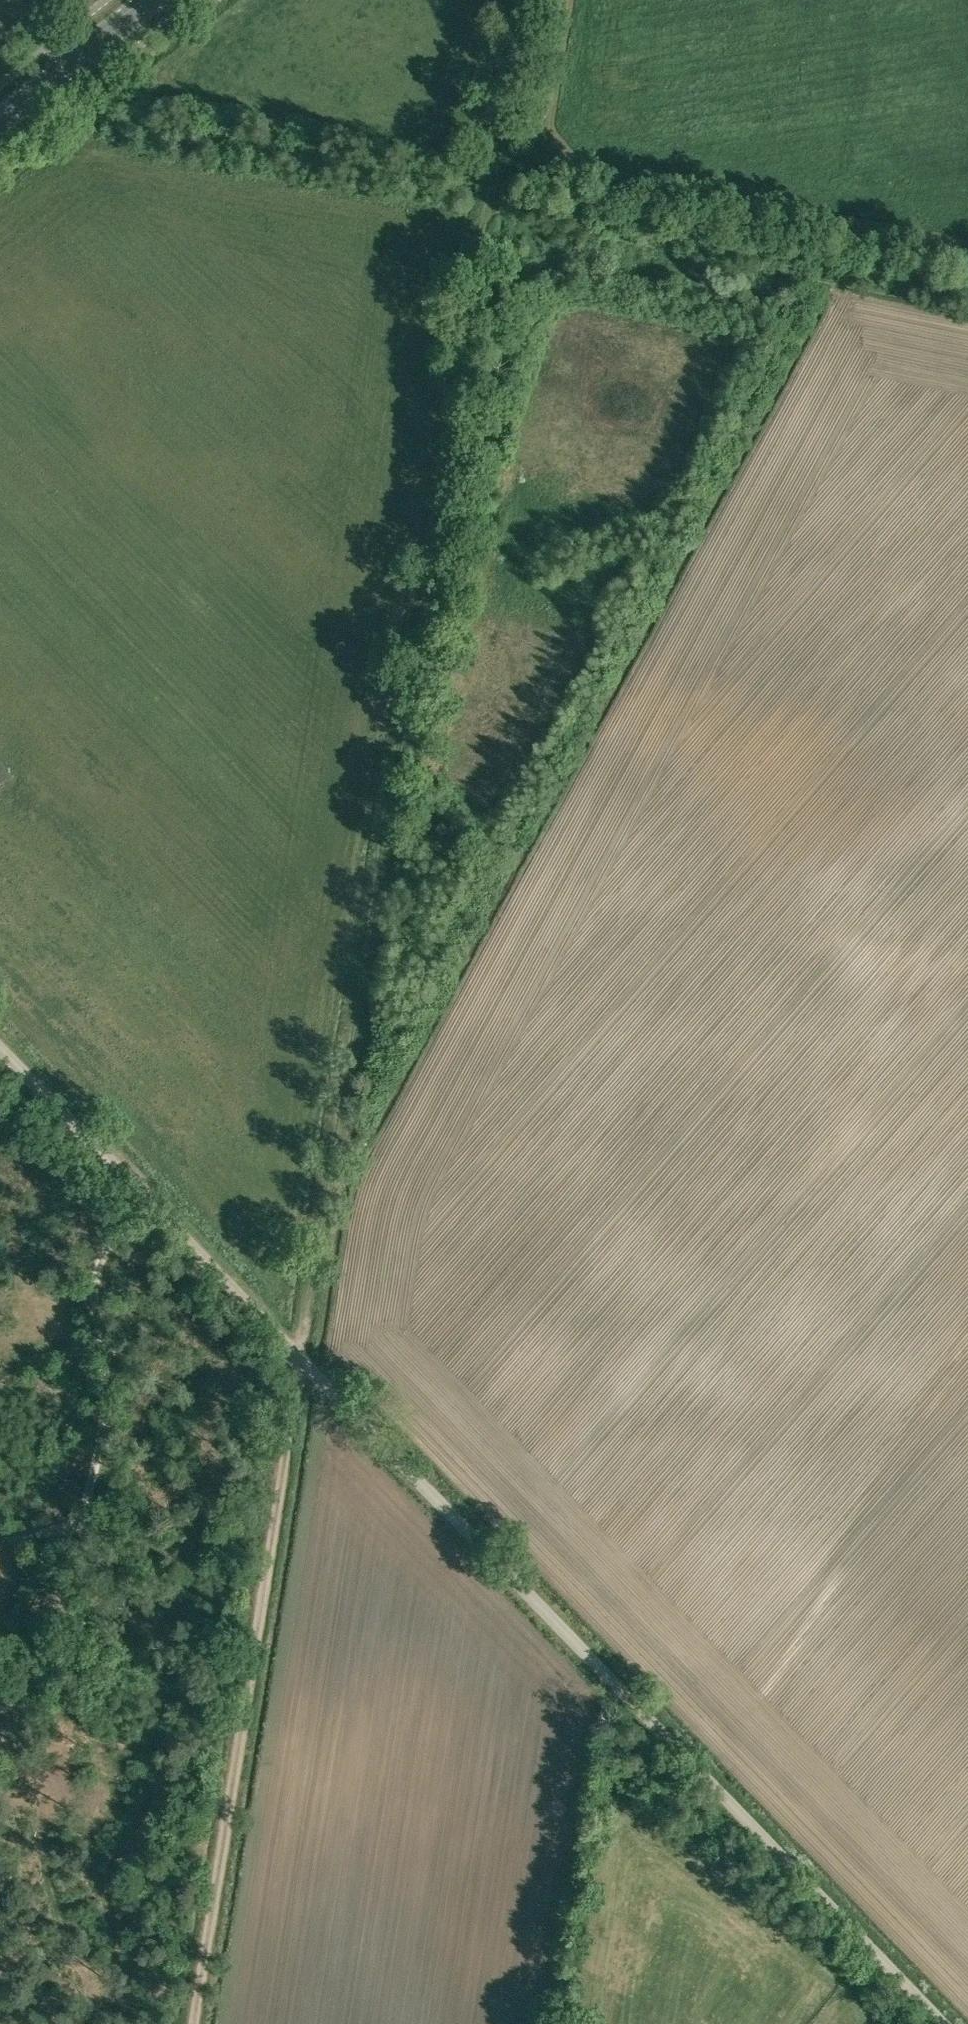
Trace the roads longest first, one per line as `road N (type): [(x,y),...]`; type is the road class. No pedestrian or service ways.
road 1 (track): [(517,0),(317,1251),(311,1367),(284,1443),(189,2023)]
road 2 (unclassified): [(940,2023),(0,1044)]
road 3 (tertiary): [(0,122),(153,0)]

